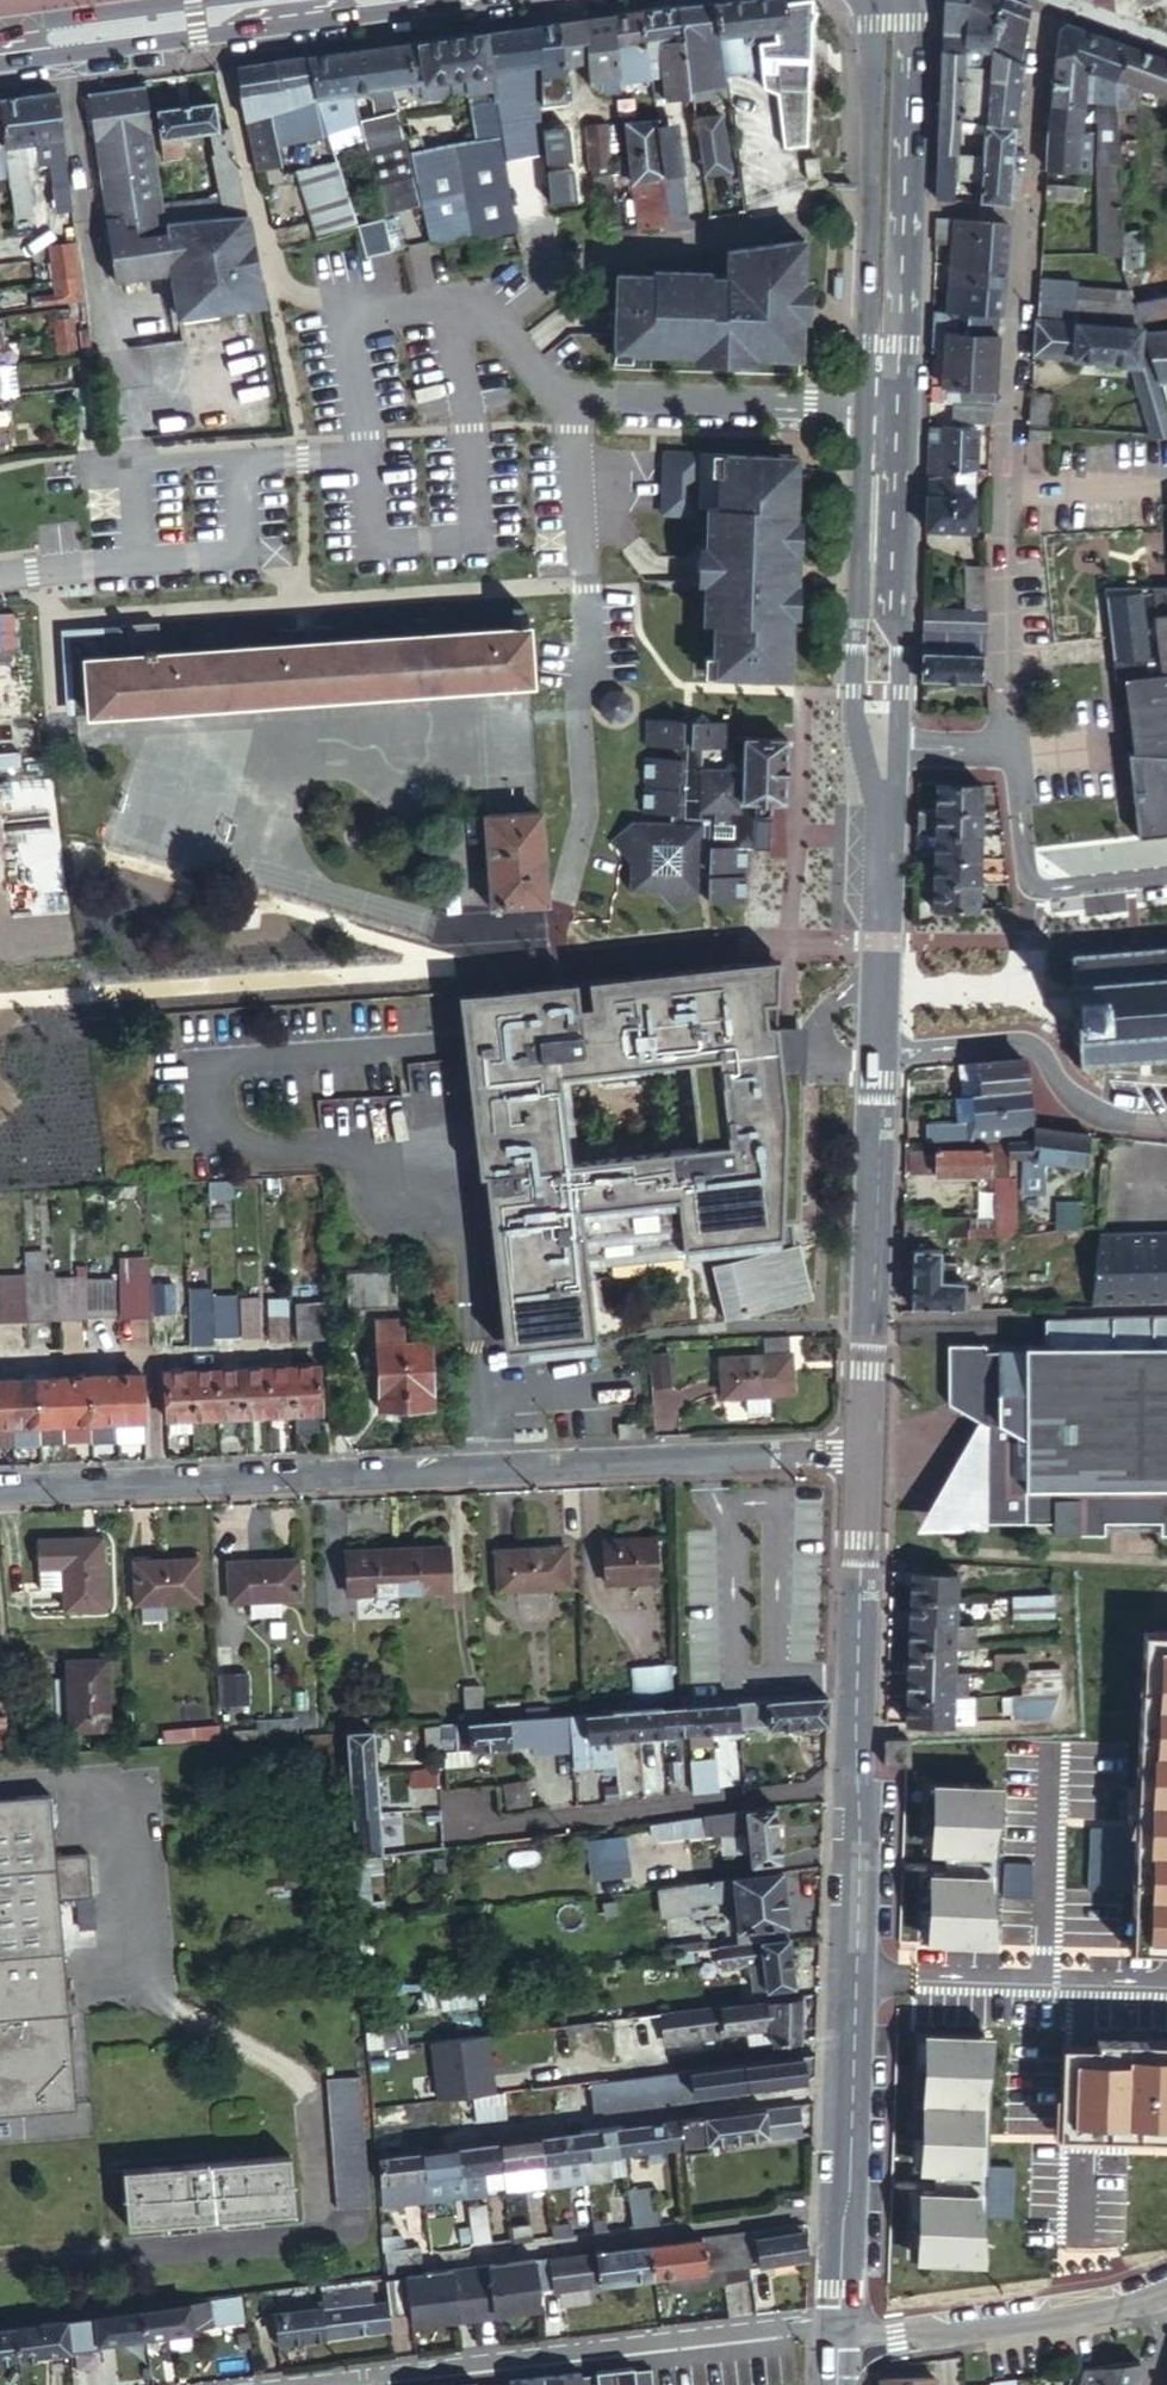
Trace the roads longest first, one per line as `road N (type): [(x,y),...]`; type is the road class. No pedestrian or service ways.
road 1 (residential): [(864,1455),(0,1491)]
road 2 (residential): [(1043,0),(1014,430),(1015,753)]
road 3 (tertiary): [(839,2318),(849,2203),(858,1791)]
road 4 (residential): [(367,2372),(839,2318)]
road 5 (residential): [(461,1800),(494,1825),(858,1791)]
road 6 (tertiary): [(876,393),(898,379),(911,12),(905,0)]
road 7 (tertiary): [(864,1455),(878,1057)]
road 8 (tertiary): [(881,0),(865,380),(876,393)]
road 9 (primary): [(347,0),(0,47)]
road 10 (tertiary): [(870,747),(875,409)]
road 11 (tertiary): [(858,1791),(864,1455)]
road 12 (residential): [(1166,2288),(1123,2306),(838,2340)]
road 13 (unclassified): [(563,399),(875,409)]
road 14 (tertiary): [(878,1057),(882,938),(870,747)]
road 15 (residential): [(1015,753),(1042,1054)]
road 16 (residential): [(1042,1054),(1021,1045),(878,1057)]
road 17 (residential): [(1042,1054),(1075,1099),(1110,1120),(1166,1127)]
road 18 (residential): [(870,747),(1015,753)]

